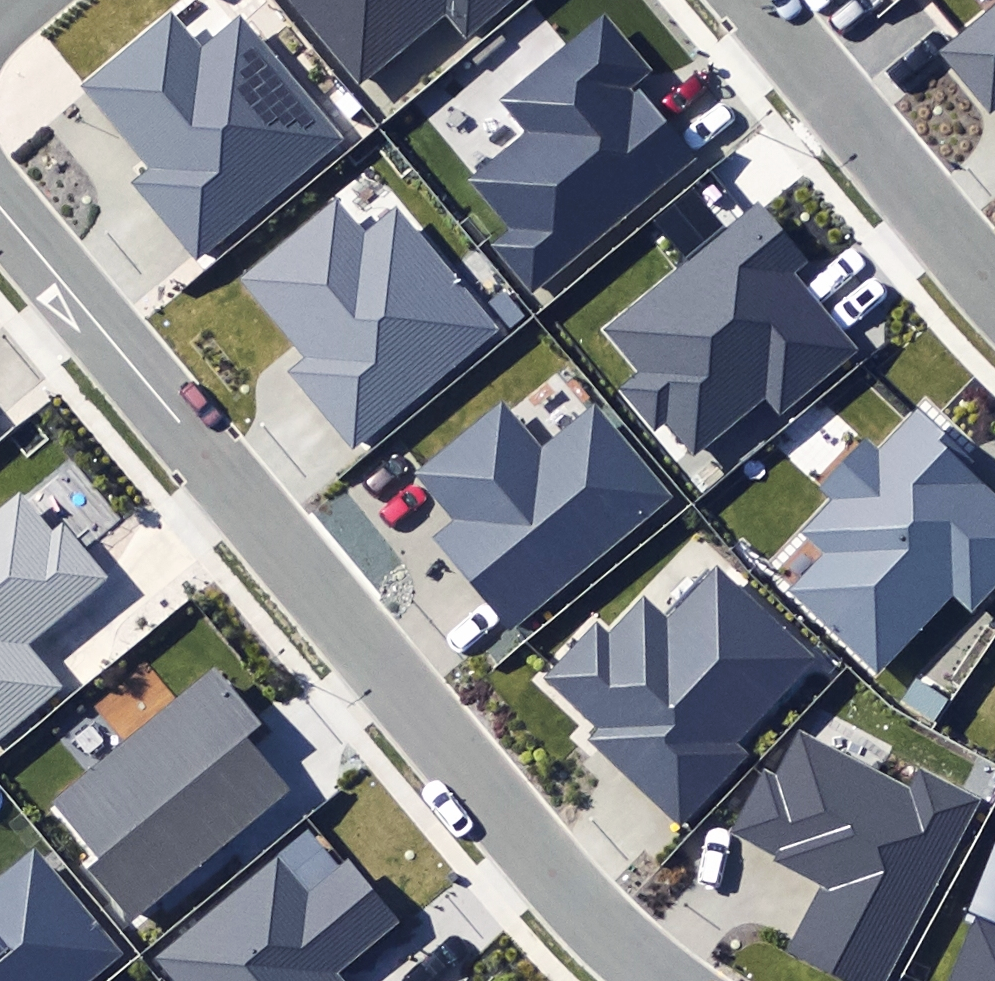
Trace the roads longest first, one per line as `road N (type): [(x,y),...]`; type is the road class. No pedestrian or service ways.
road 1 (residential): [(0,208),(589,912),(666,980)]
road 2 (residential): [(753,0),(994,294)]

